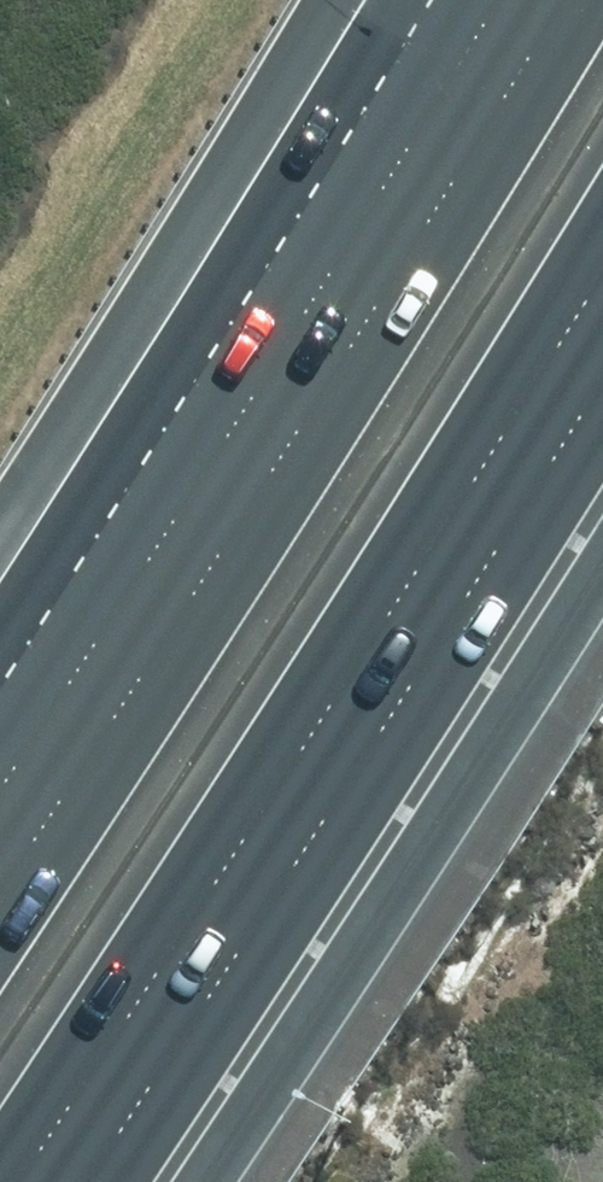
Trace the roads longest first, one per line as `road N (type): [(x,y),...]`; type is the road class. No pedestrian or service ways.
road 1 (motorway): [(602,258),(216,881),(7,1181)]
road 2 (motorway): [(0,888),(489,137),(568,0)]

